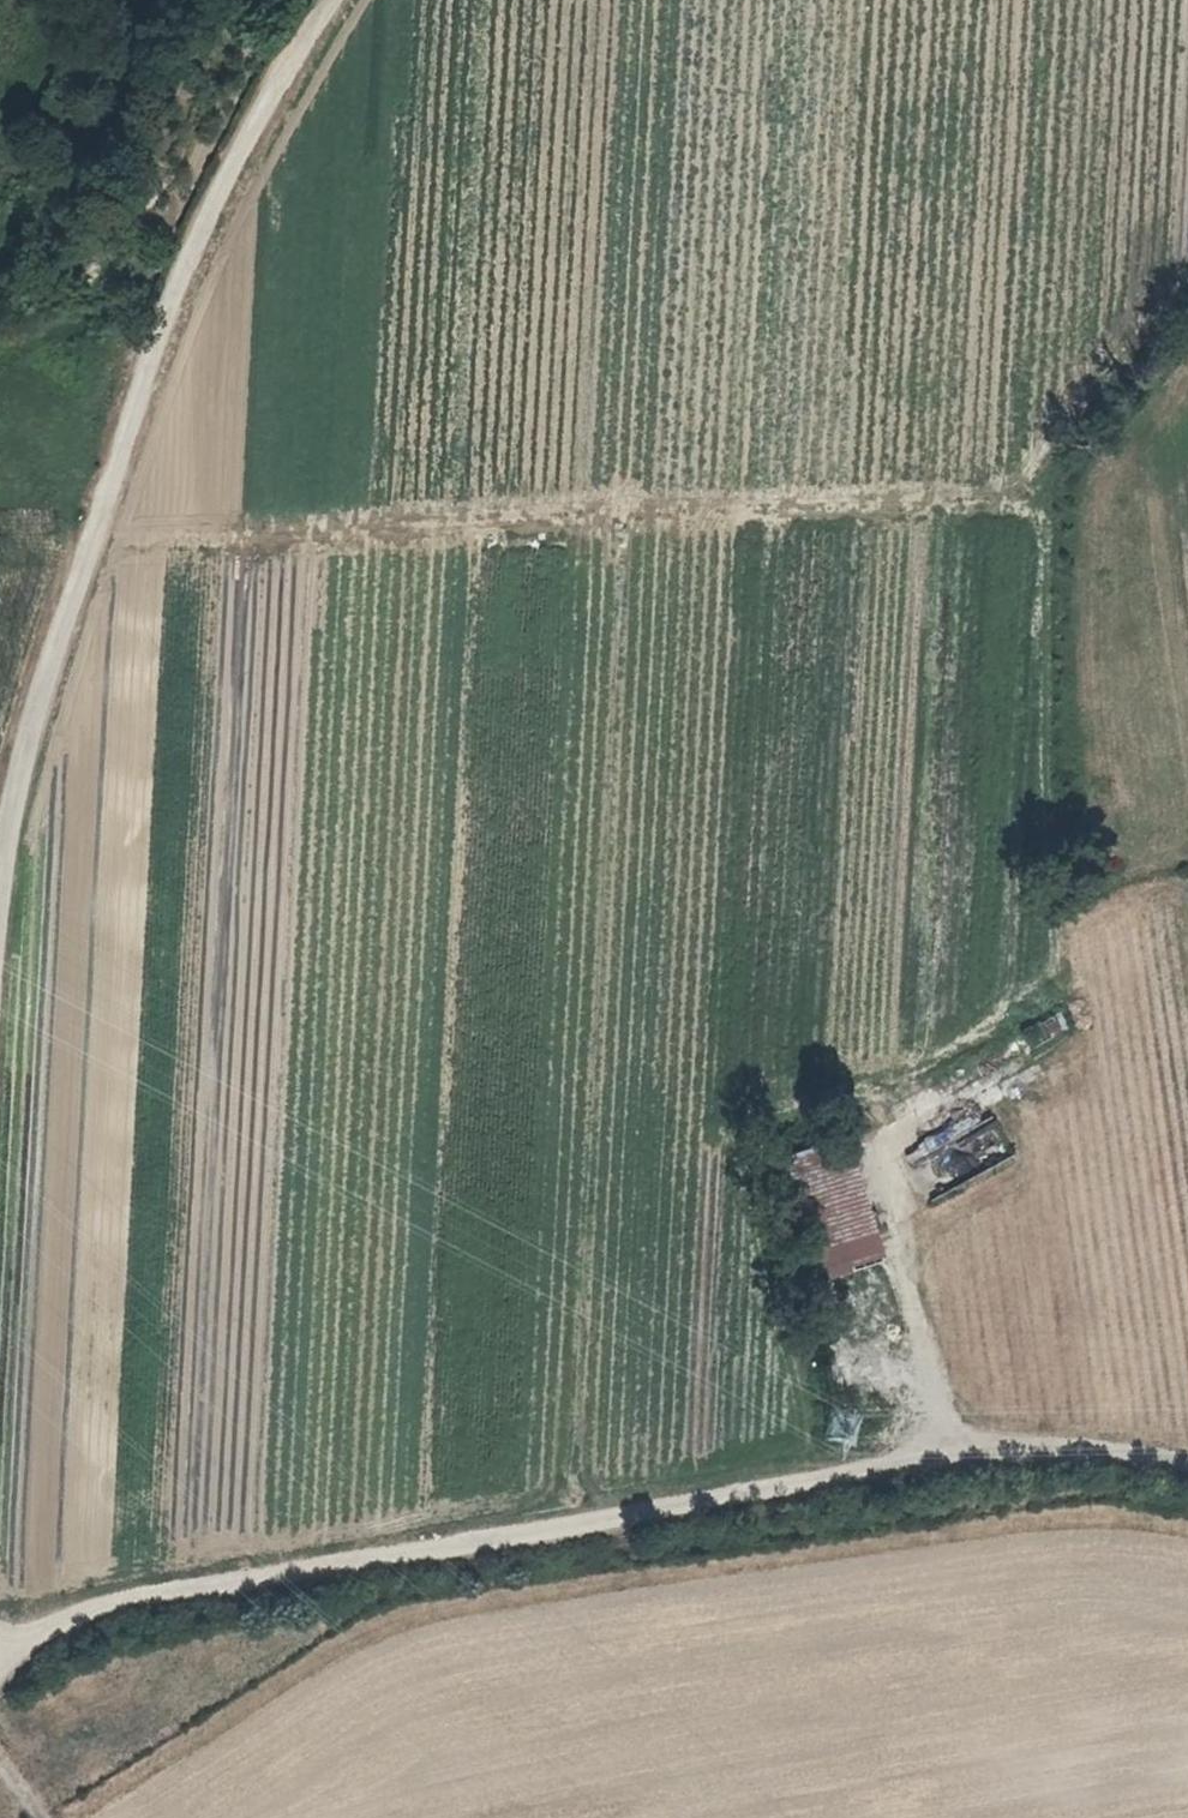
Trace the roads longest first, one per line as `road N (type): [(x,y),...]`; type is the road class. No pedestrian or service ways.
road 1 (track): [(0,1663),(32,1633),(90,1608),(972,1451),(1103,1454),(1187,1467)]
road 2 (unclassified): [(0,915),(13,816),(56,649),(195,254),(261,109),(329,0)]

